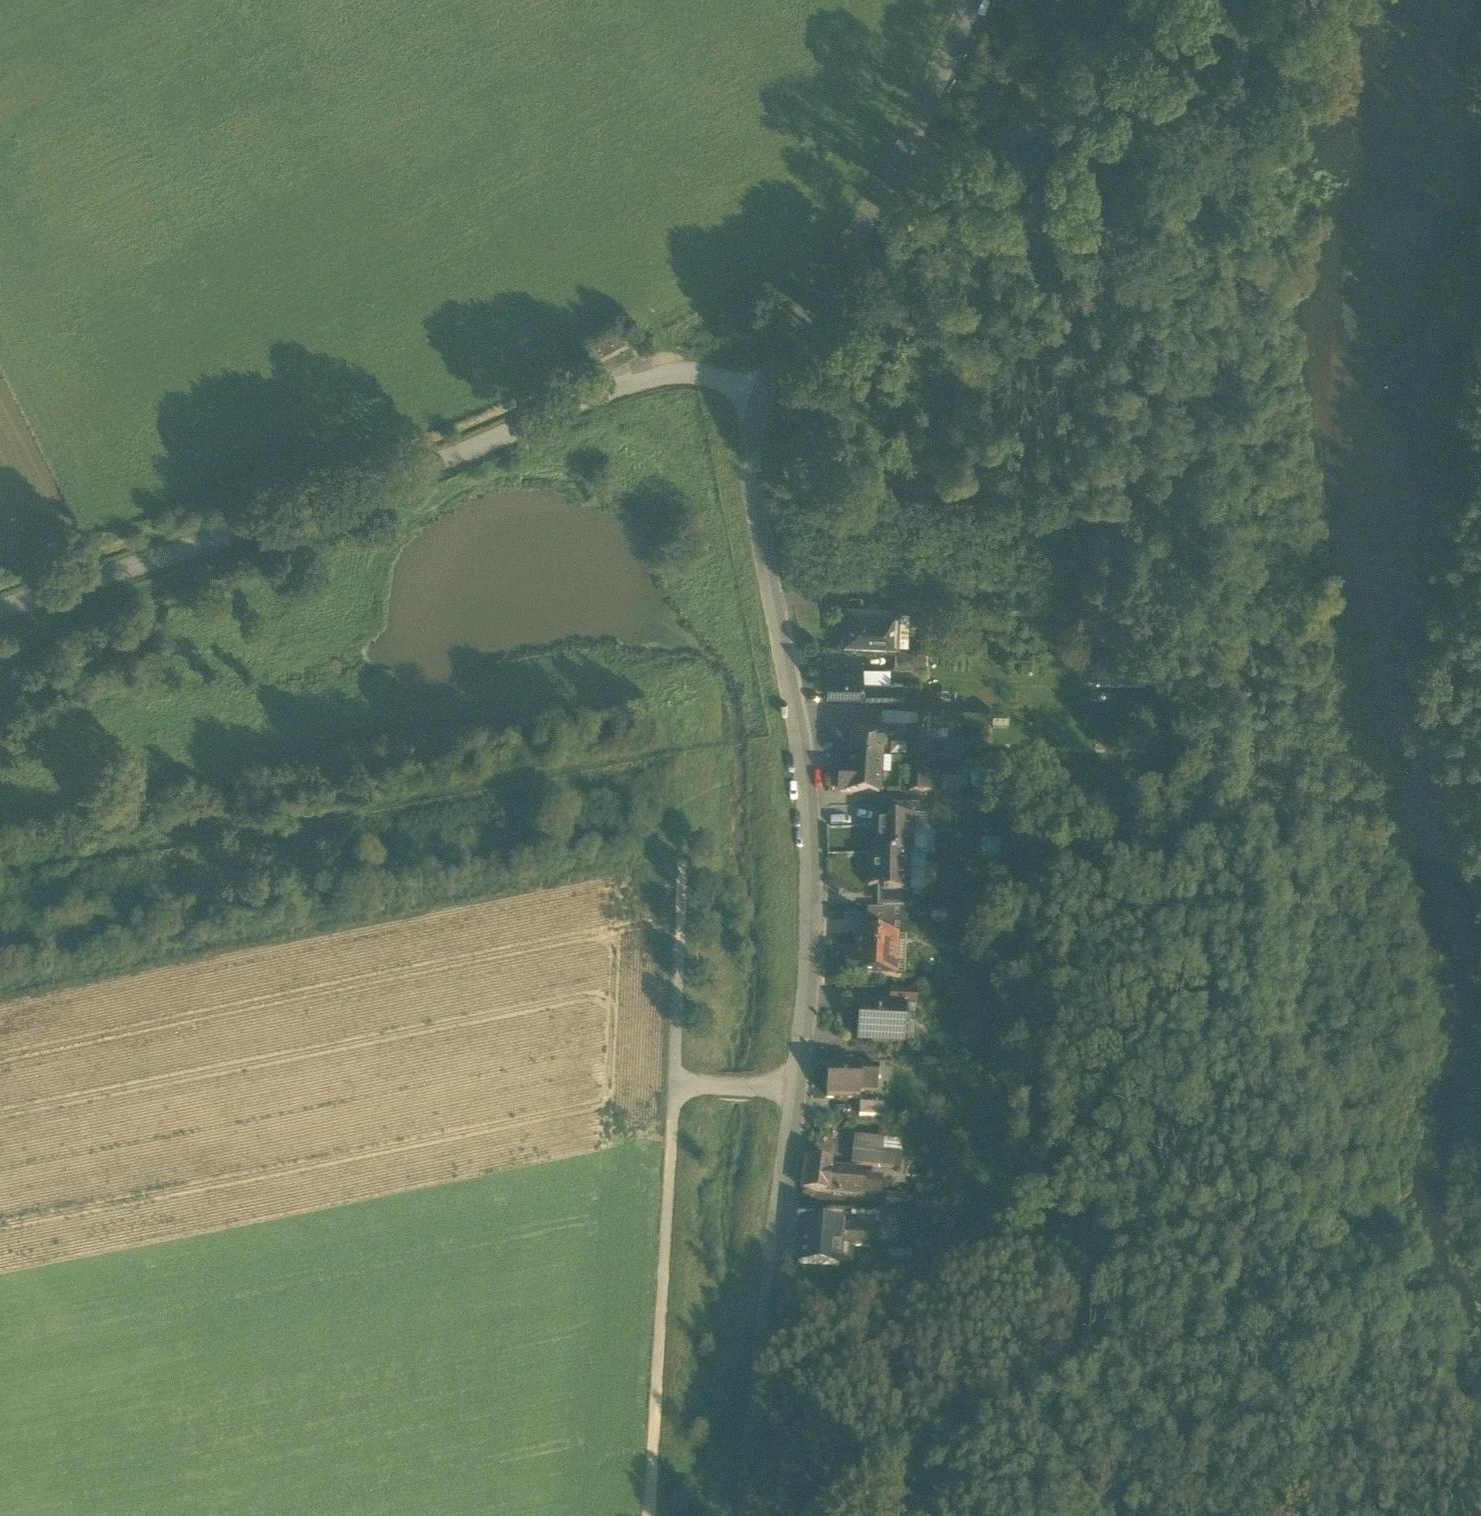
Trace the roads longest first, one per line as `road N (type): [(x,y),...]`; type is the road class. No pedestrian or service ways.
road 1 (residential): [(760,396),(749,473),(810,810),(812,987),(768,1278)]
road 2 (unclassified): [(0,608),(640,381),(677,373),(717,378),(760,396)]
road 3 (track): [(650,1515),(680,868)]
road 4 (residential): [(1309,0),(1226,64),(880,191)]
road 5 (track): [(743,1515),(768,1278)]
road 6 (residential): [(760,396),(880,191)]
road 7 (residential): [(880,191),(965,0)]

